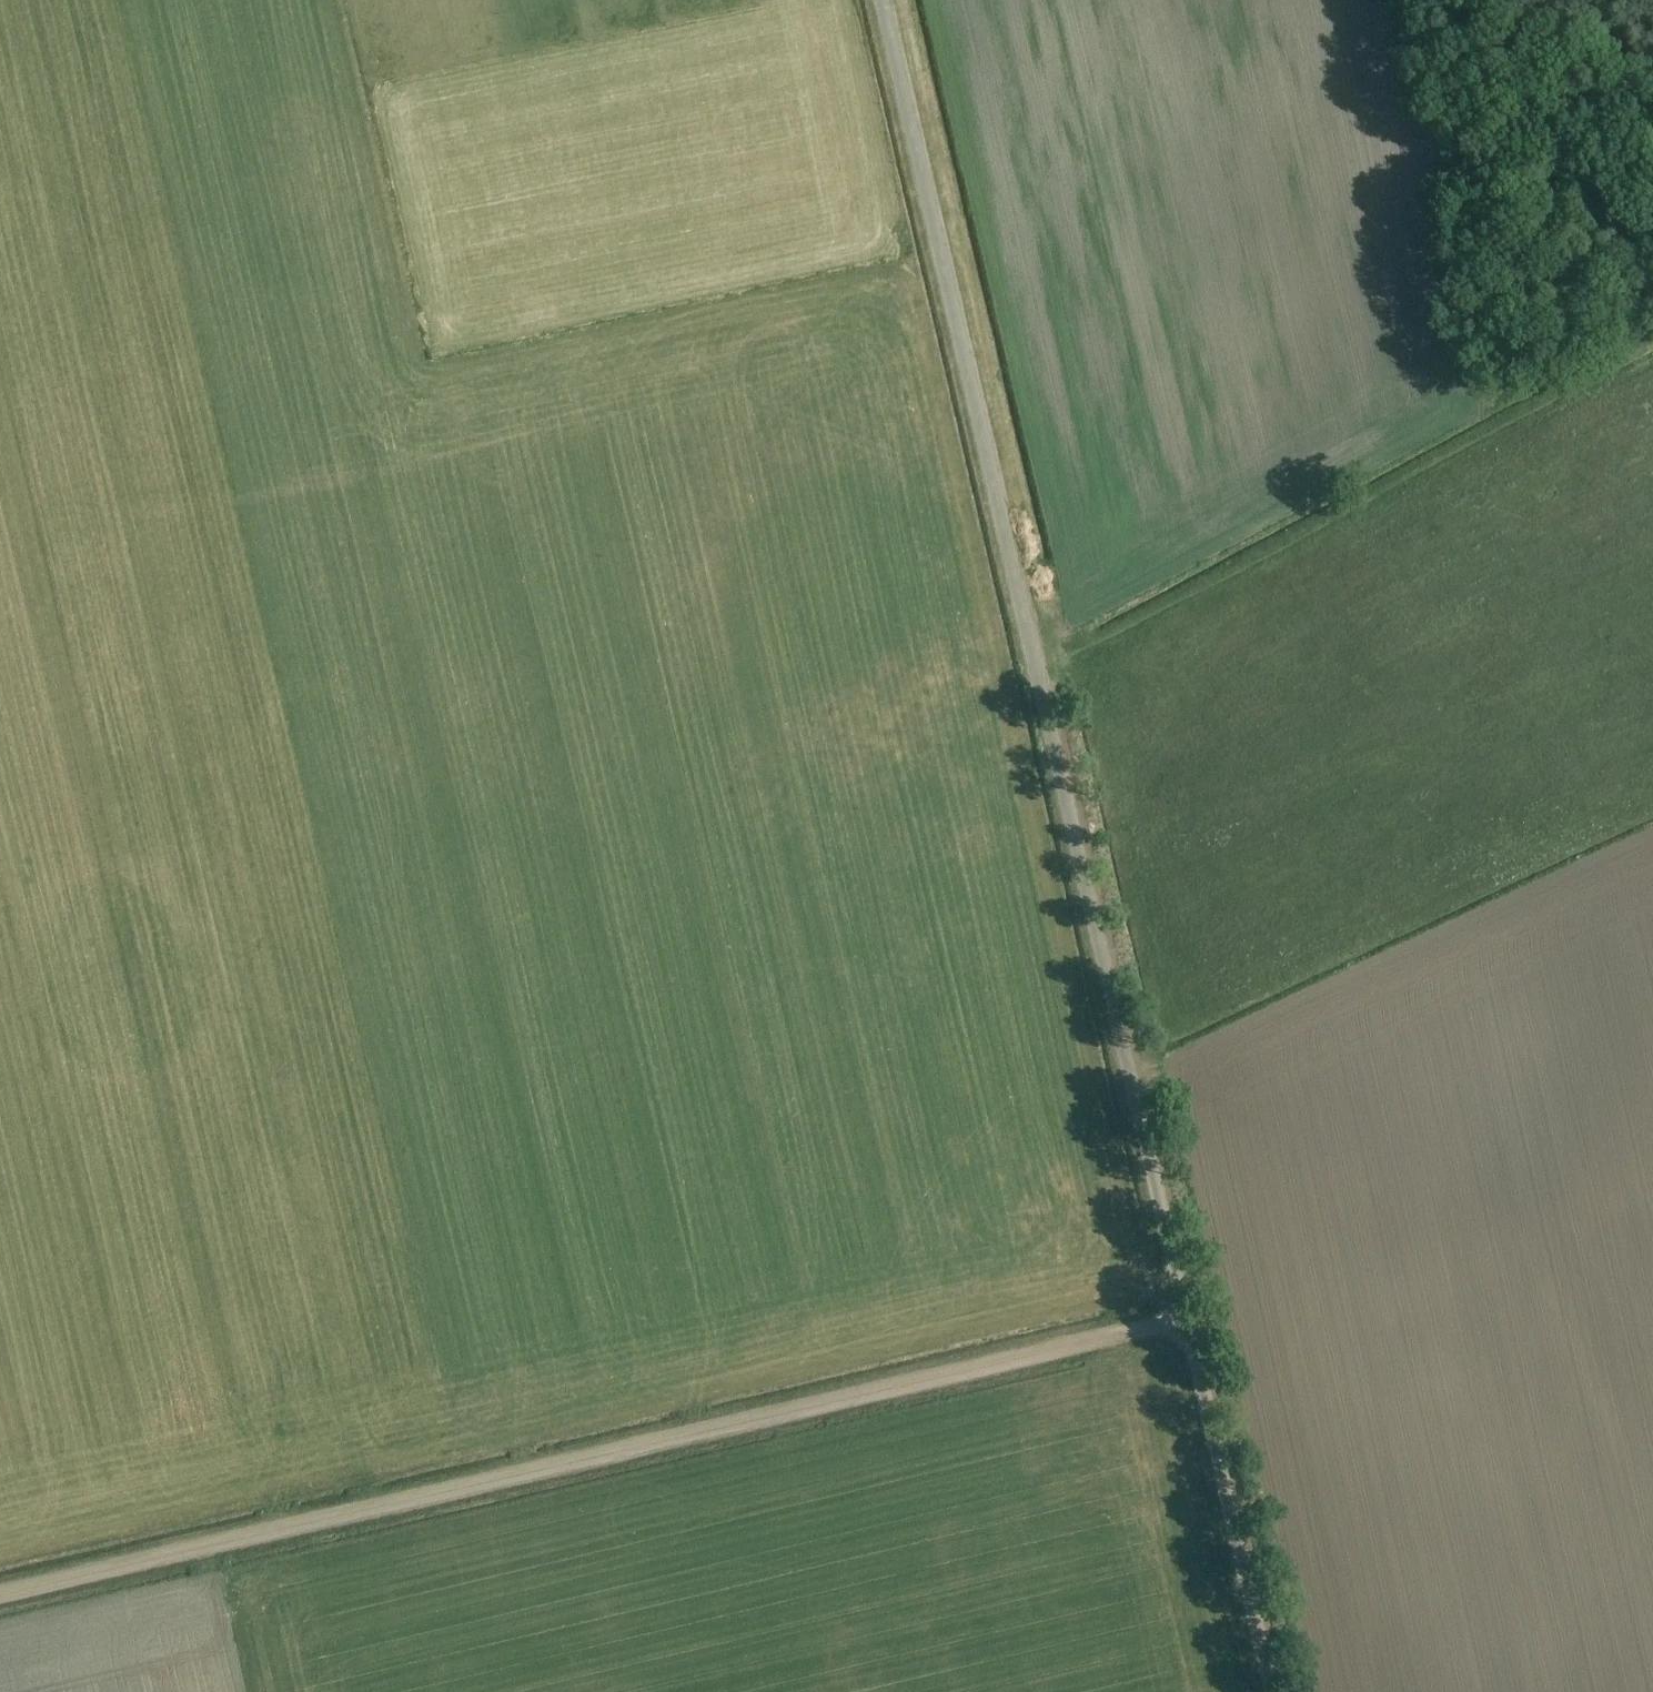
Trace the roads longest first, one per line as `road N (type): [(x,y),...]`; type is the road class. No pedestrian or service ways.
road 1 (unclassified): [(1273,1691),(881,0)]
road 2 (track): [(1187,1319),(0,1596)]

